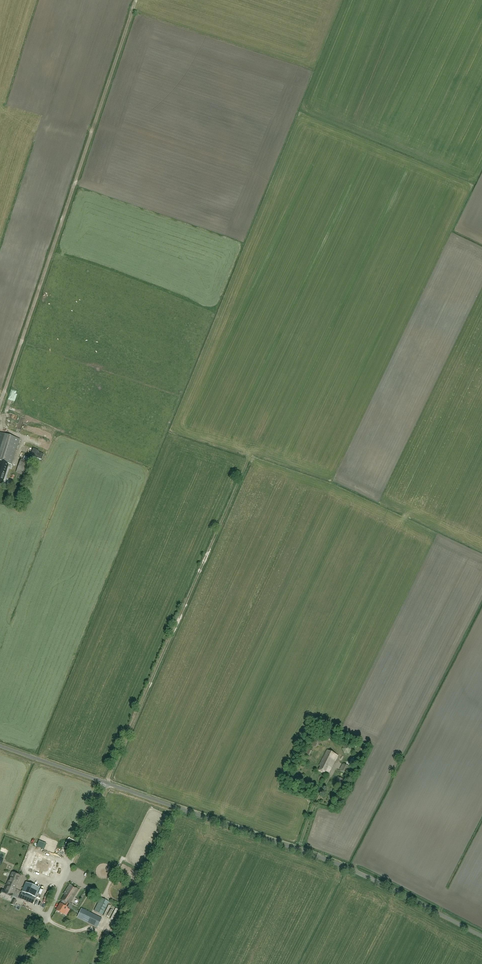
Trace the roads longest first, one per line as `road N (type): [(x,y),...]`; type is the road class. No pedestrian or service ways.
road 1 (unclassified): [(481,936),(338,864),(0,746)]

